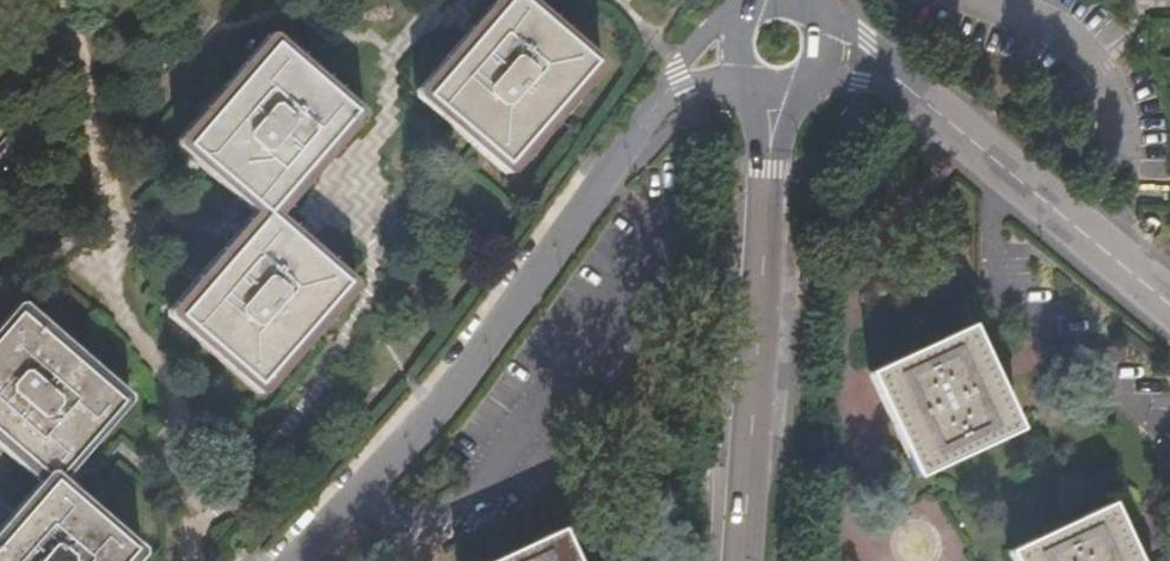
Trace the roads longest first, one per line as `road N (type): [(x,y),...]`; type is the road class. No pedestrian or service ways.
road 1 (residential): [(735,79),(680,80),(441,396),(292,560)]
road 2 (residential): [(824,48),(893,78),(1169,308)]
road 3 (tertiary): [(741,560),(772,150)]

